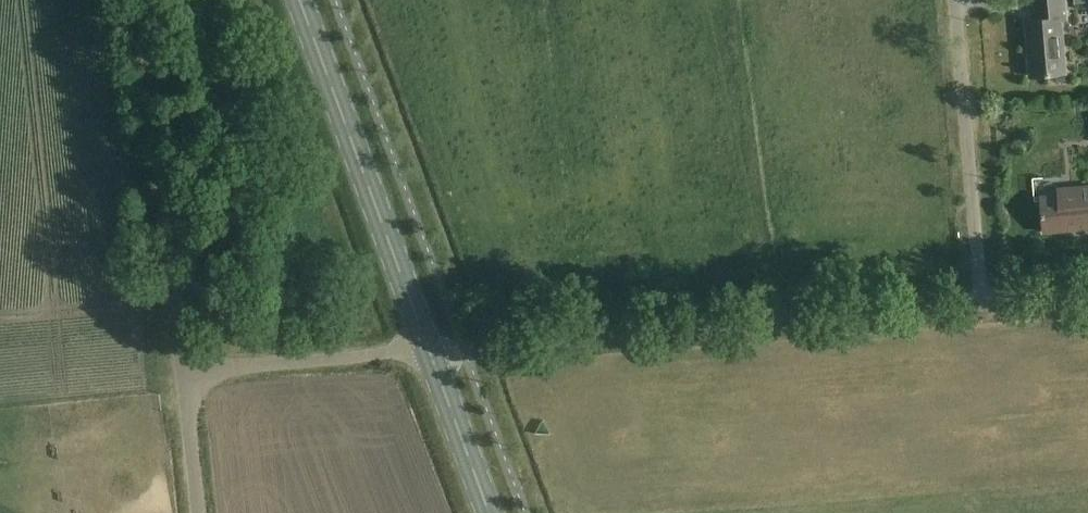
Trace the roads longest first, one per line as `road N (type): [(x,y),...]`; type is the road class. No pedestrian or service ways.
road 1 (residential): [(432,352),(982,306)]
road 2 (secondary): [(293,0),(432,352)]
road 3 (unclassified): [(141,0),(181,370)]
road 4 (residential): [(982,306),(955,0)]
road 5 (unclassified): [(181,370),(432,352)]
road 6 (secondary): [(432,352),(486,512)]
road 7 (unclassified): [(198,512),(181,370)]

